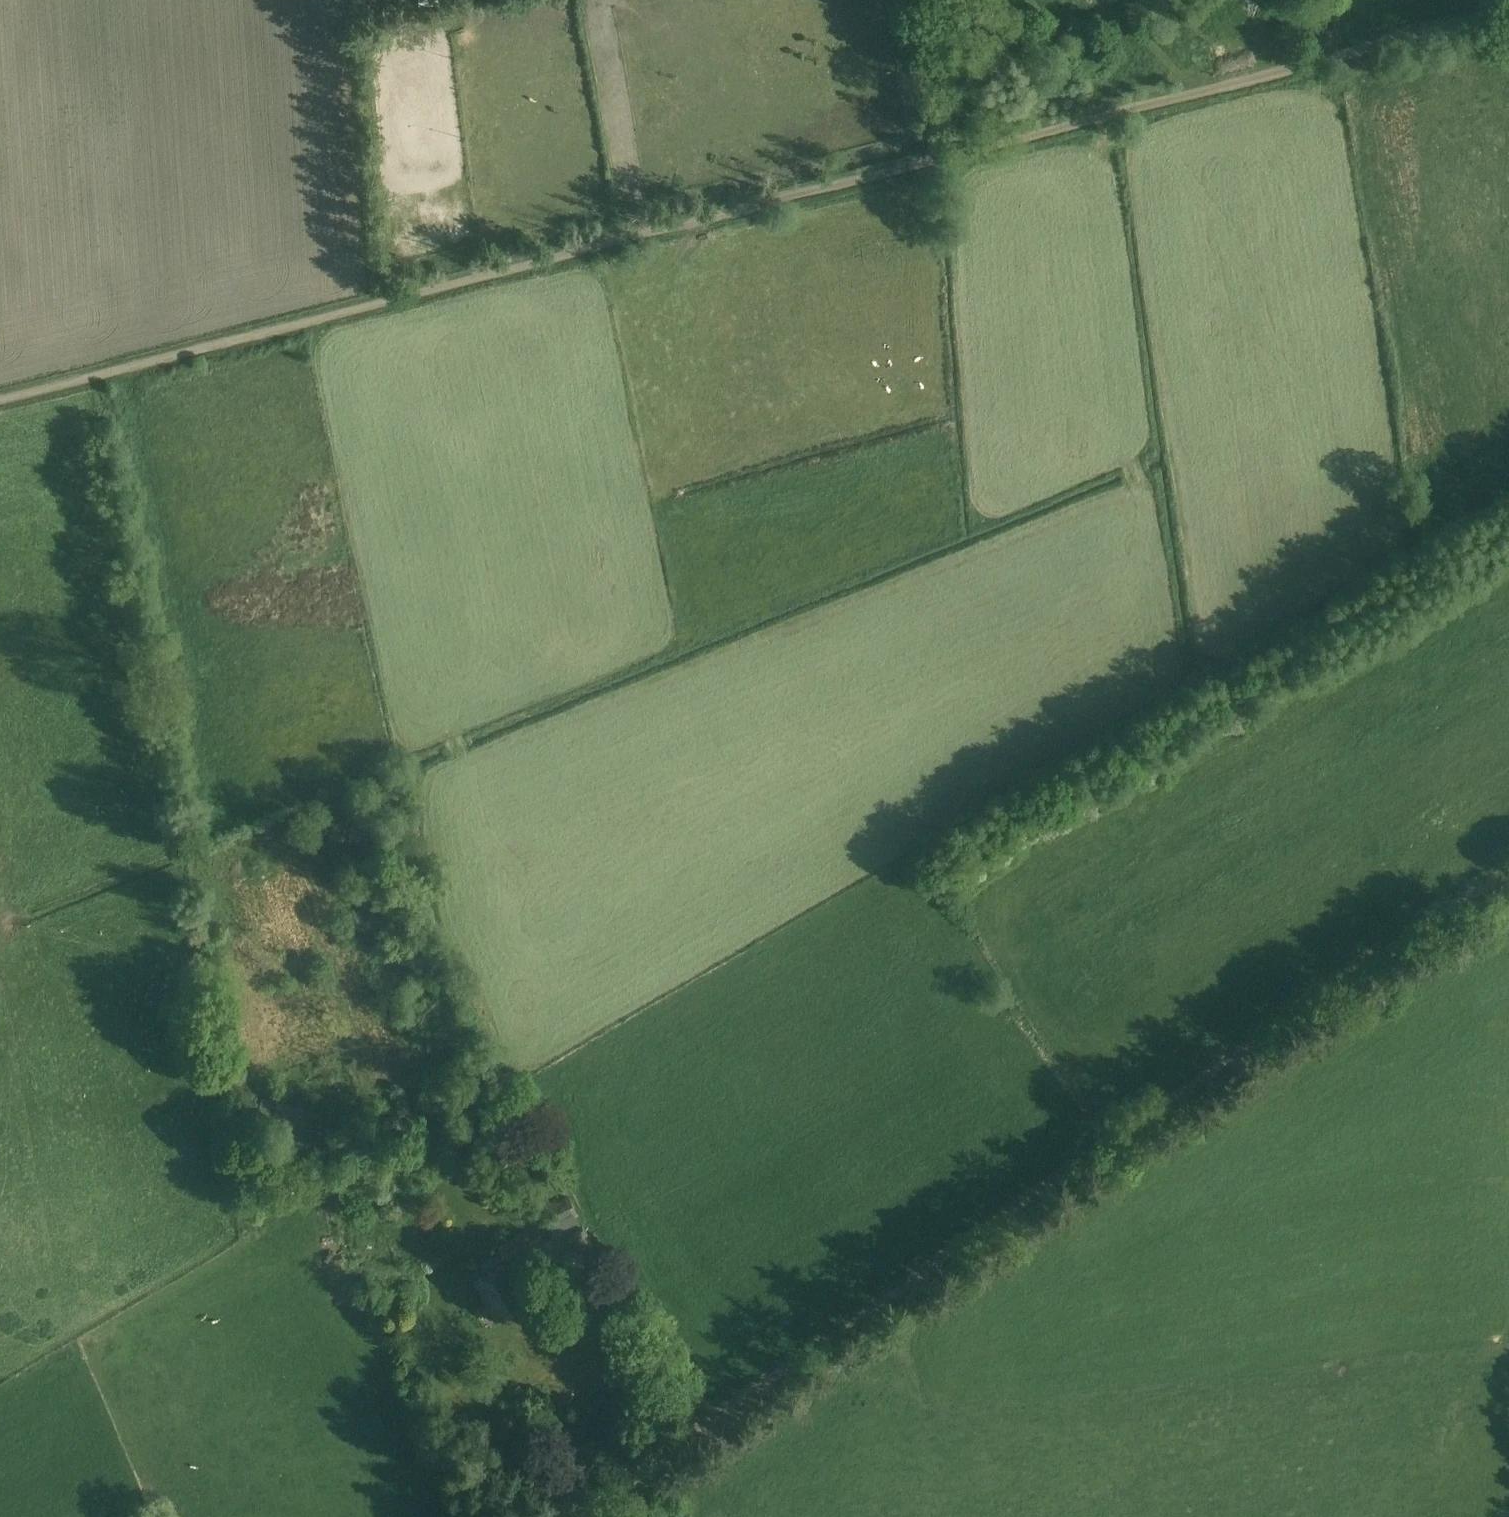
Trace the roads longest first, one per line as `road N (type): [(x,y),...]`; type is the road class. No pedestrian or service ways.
road 1 (track): [(1508,11),(0,397)]
road 2 (track): [(645,1473),(918,1292),(1208,1076),(1508,875)]

